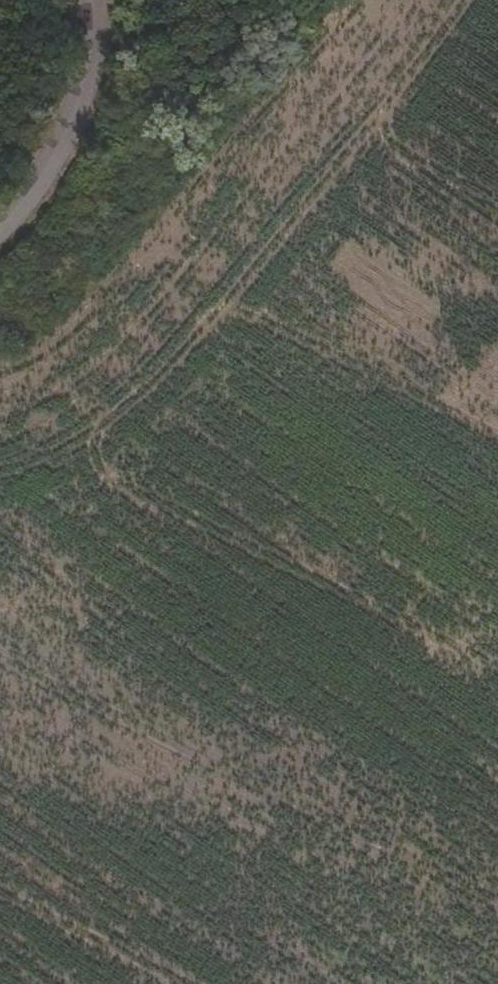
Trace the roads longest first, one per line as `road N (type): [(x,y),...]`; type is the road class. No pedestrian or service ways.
road 1 (unclassified): [(0,238),(34,218),(98,87),(99,0)]

